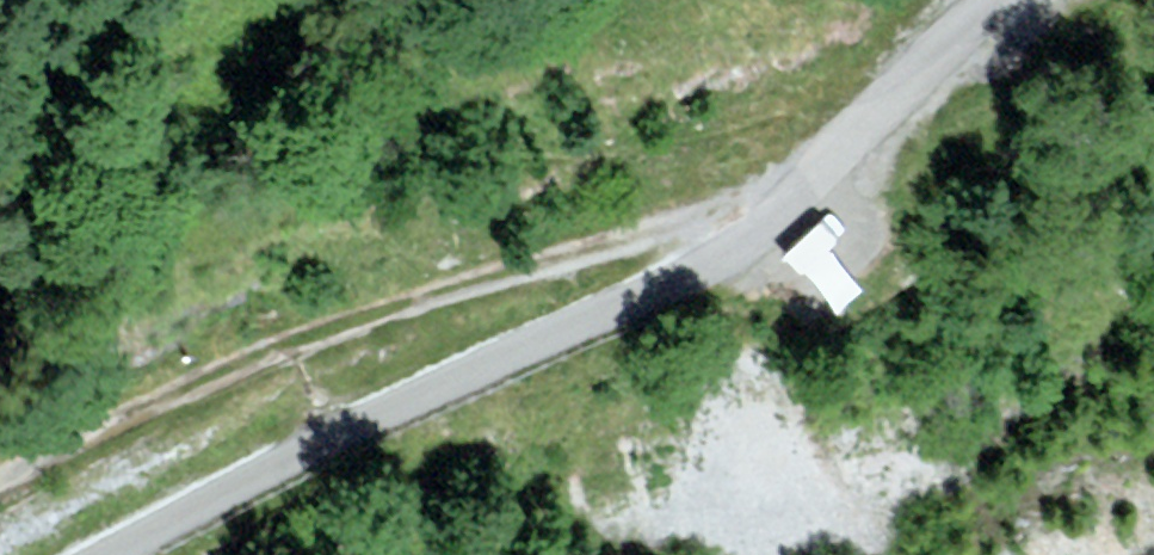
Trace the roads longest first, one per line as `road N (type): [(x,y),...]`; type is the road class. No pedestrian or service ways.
road 1 (unclassified): [(1012,0),(974,28),(823,189),(735,260),(376,425),(124,554)]
road 2 (track): [(823,189),(633,250),(410,307),(293,349),(0,483)]

